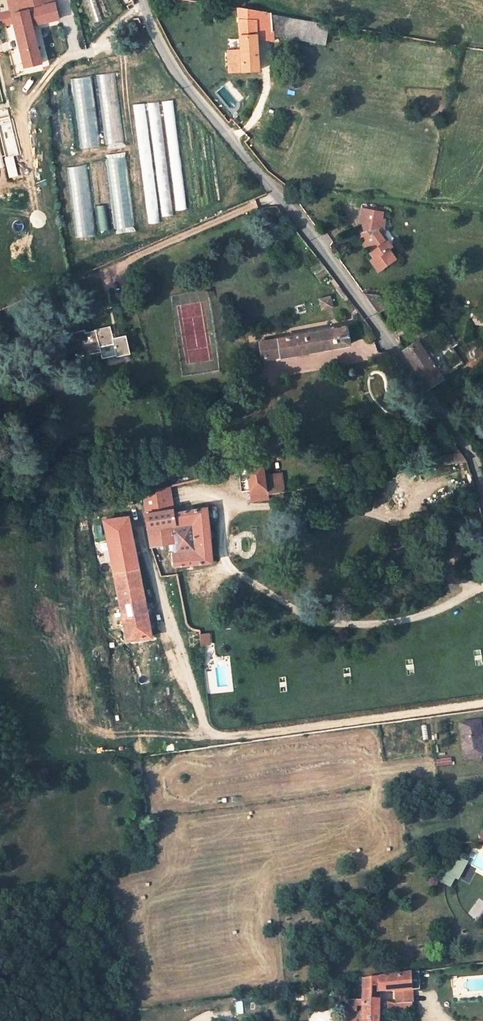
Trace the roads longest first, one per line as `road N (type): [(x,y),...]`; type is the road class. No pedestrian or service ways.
road 1 (unclassified): [(482,494),(466,451),(392,348),(176,73),(141,0)]

